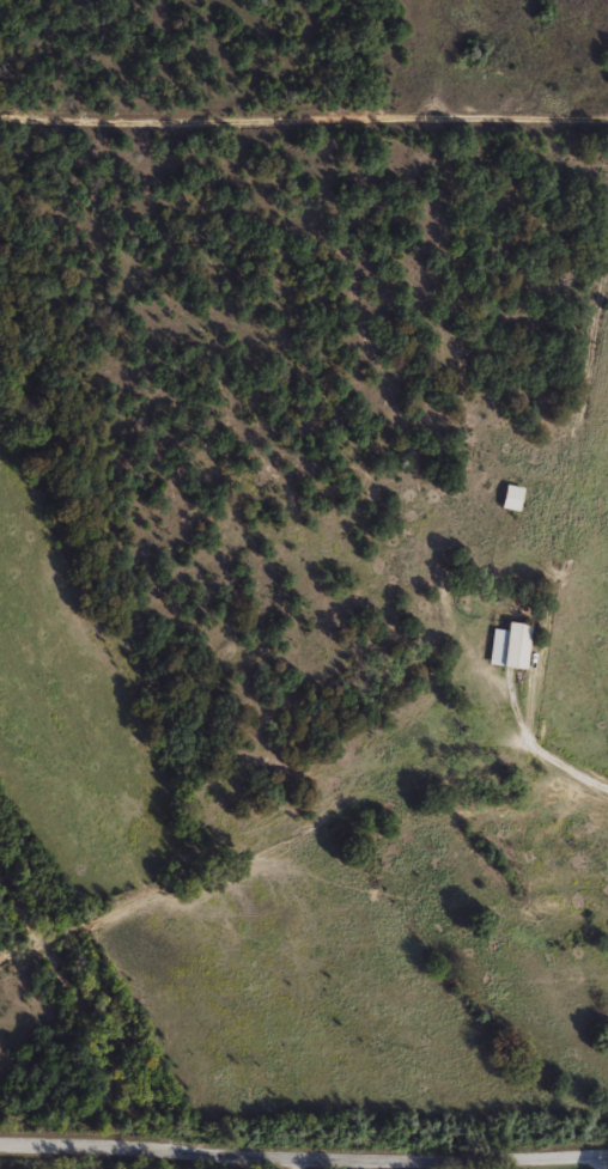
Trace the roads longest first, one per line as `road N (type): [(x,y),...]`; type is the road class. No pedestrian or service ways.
road 1 (residential): [(607,1157),(298,1161),(0,1144)]
road 2 (track): [(0,118),(607,119)]
road 3 (residential): [(515,702),(552,761),(607,785)]

